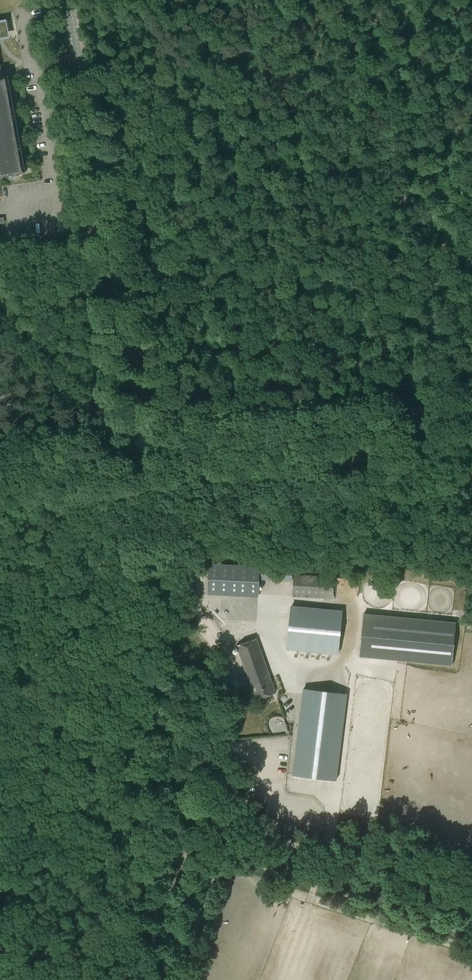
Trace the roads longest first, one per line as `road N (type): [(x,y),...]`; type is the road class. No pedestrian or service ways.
road 1 (unclassified): [(146,450),(67,0)]
road 2 (unclassified): [(471,415),(146,450)]
road 3 (track): [(240,832),(471,905)]
road 4 (track): [(146,450),(201,619)]
road 5 (track): [(229,761),(227,680),(201,619)]
road 6 (unclassified): [(146,450),(0,466)]

